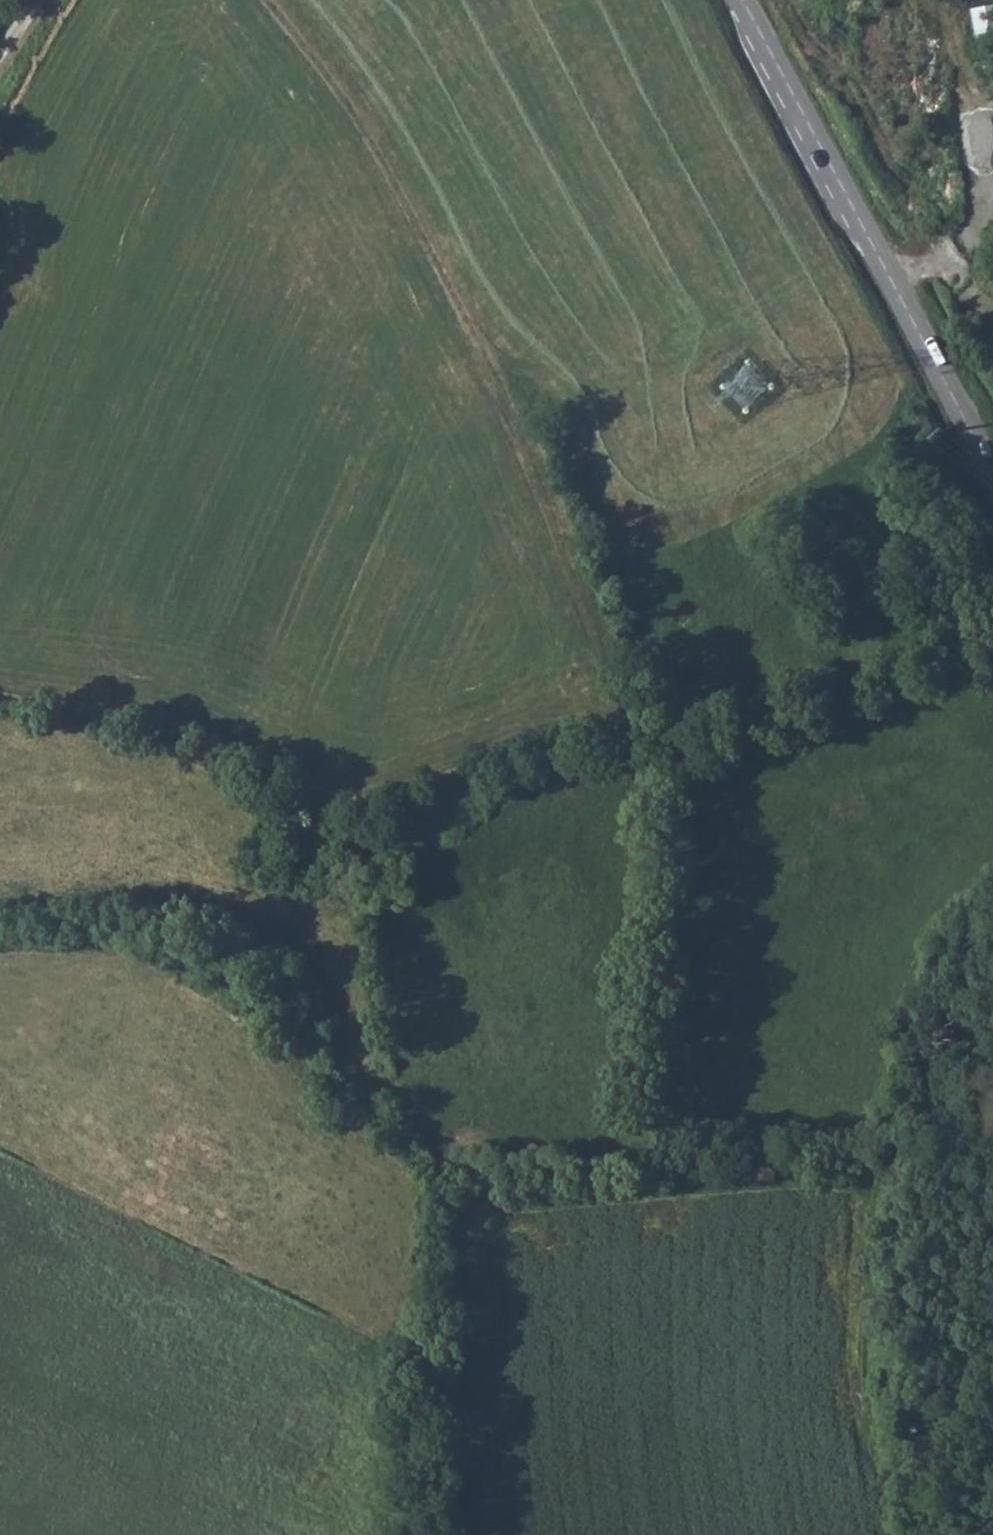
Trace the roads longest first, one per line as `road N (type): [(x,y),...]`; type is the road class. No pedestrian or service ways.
road 1 (tertiary): [(992,466),(744,0)]

